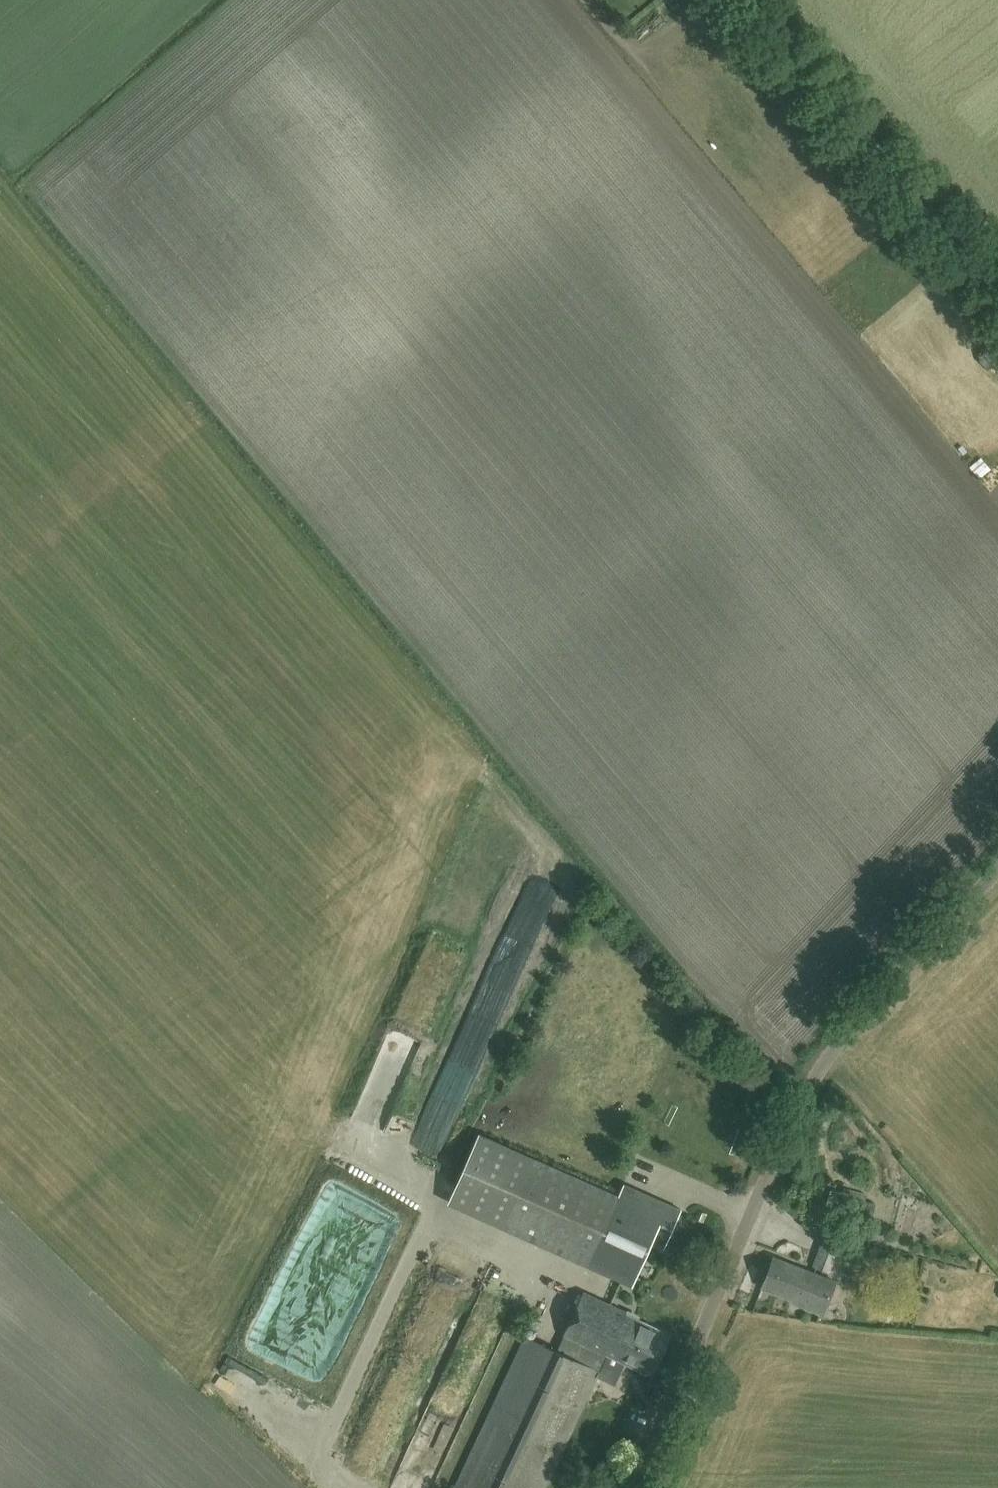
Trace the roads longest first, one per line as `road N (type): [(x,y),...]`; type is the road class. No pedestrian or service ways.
road 1 (unclassified): [(633,1487),(809,1090),(889,983),(997,865)]
road 2 (unclassified): [(997,286),(753,0)]

